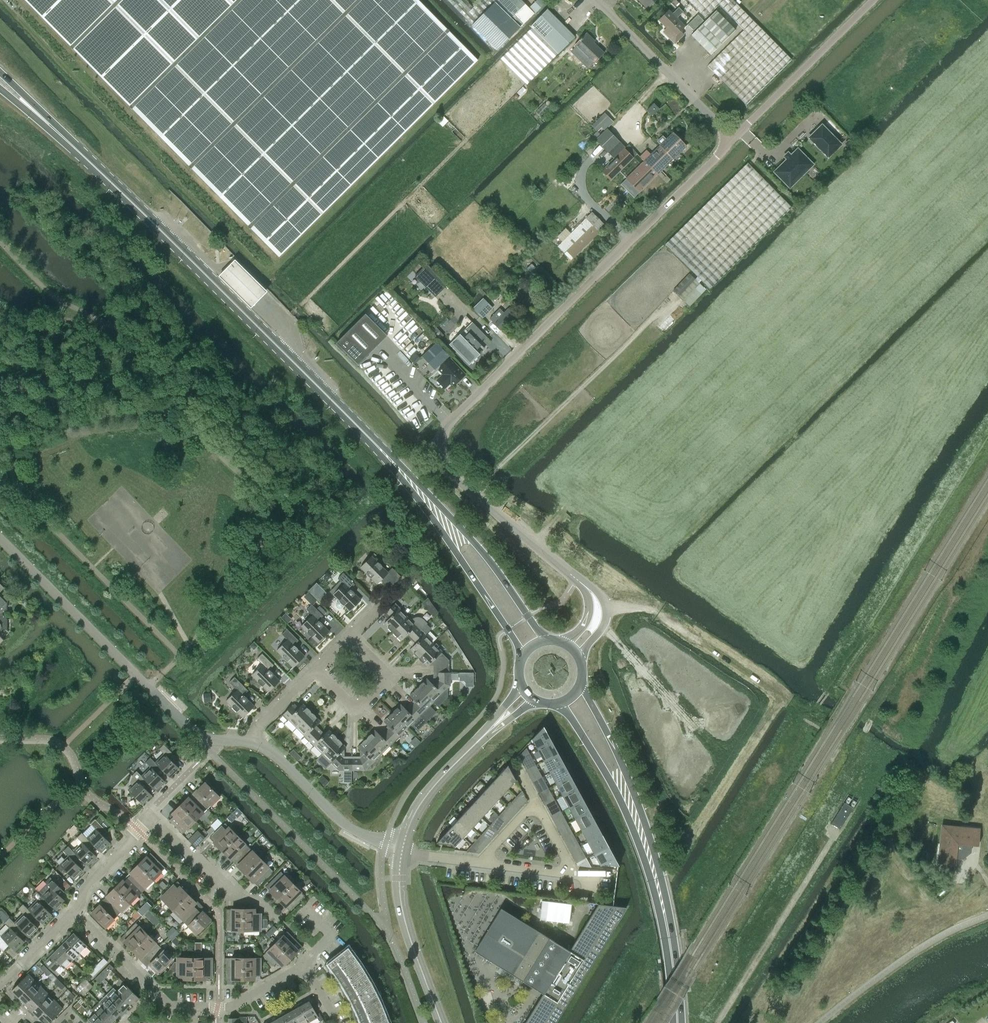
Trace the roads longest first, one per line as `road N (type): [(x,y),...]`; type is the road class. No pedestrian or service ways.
road 1 (unclassified): [(573,579),(448,470),(441,436),(733,138)]
road 2 (primary): [(390,460),(52,127)]
road 3 (primary): [(681,1022),(656,858),(620,760),(581,685)]
road 4 (primary): [(557,704),(633,829),(660,913),(673,1022)]
road 5 (residential): [(249,742),(199,739),(0,539)]
road 6 (primary): [(545,641),(466,534),(390,460)]
road 7 (primary): [(390,460),(522,657)]
road 8 (unclassified): [(733,138),(872,0)]
road 9 (residential): [(733,138),(596,0)]
road 10 (residential): [(401,851),(345,824),(274,754),(249,742)]
road 11 (tertiary): [(441,1022),(410,937),(401,851)]
road 12 (tertiary): [(522,687),(439,774),(410,821)]
road 13 (tertiary): [(410,821),(468,756),(537,701)]
road 14 (residential): [(275,919),(256,899),(239,898),(150,817)]
road 15 (residential): [(316,670),(356,709),(390,677),(349,636)]
road 16 (residential): [(192,1007),(171,1007),(75,911)]
road 17 (residential): [(75,911),(85,888),(150,817)]
road 18 (residential): [(301,965),(231,1007),(192,1007)]

